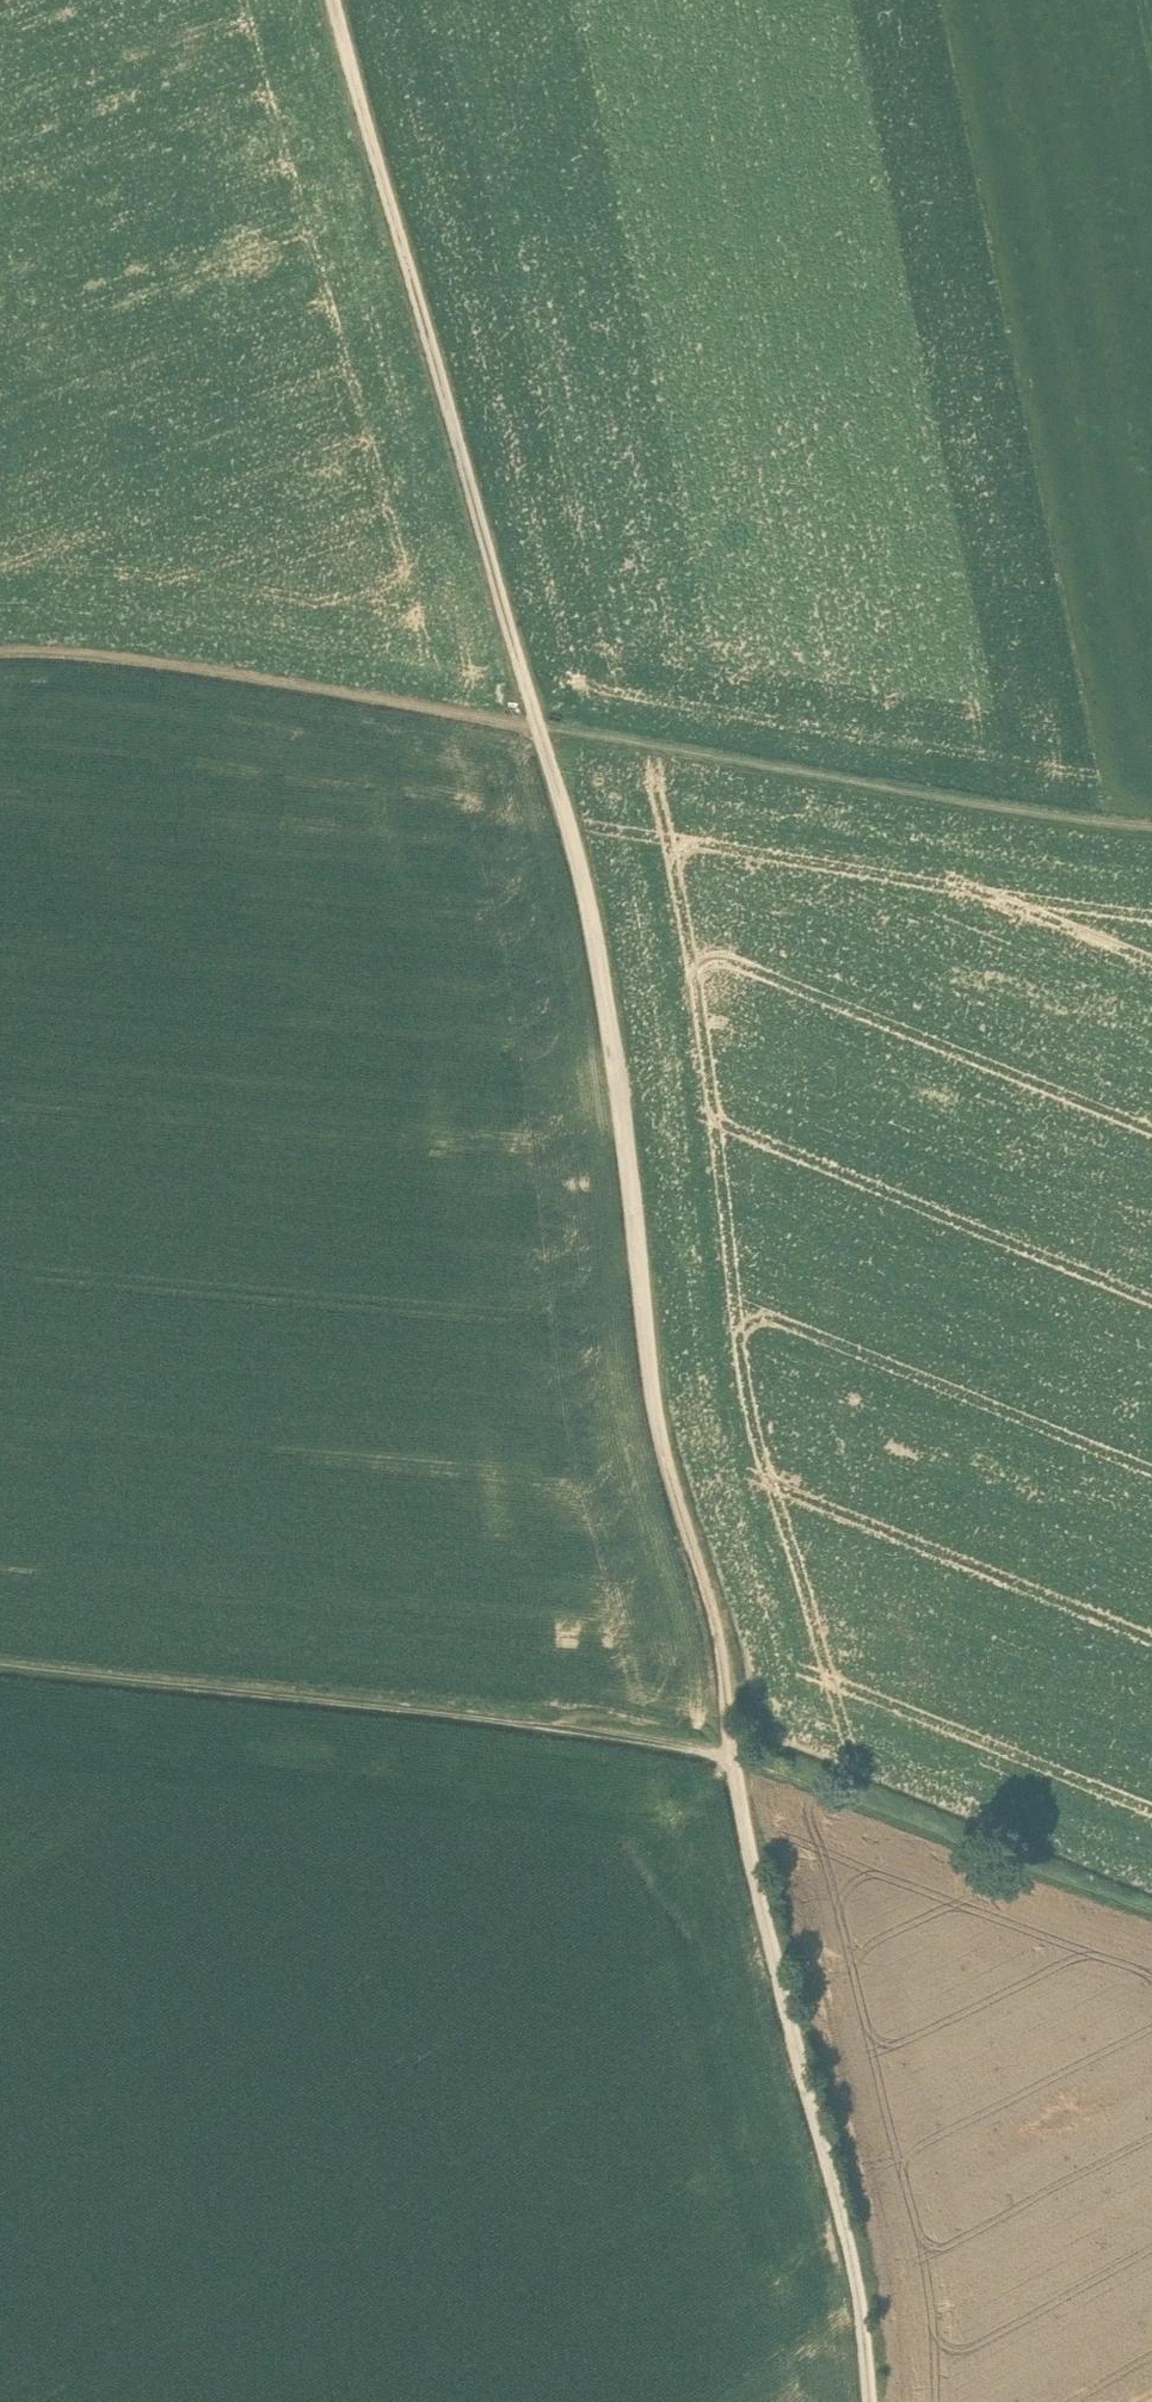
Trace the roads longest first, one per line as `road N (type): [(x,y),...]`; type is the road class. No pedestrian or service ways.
road 1 (track): [(731,1754),(718,1647),(659,1438),(593,929),(536,727)]
road 2 (track): [(536,727),(332,0)]
road 3 (track): [(0,1666),(731,1754)]
road 4 (track): [(869,2401),(857,2290),(731,1754)]
road 5 (track): [(536,727),(1151,829)]
road 6 (track): [(1151,1908),(731,1754)]

